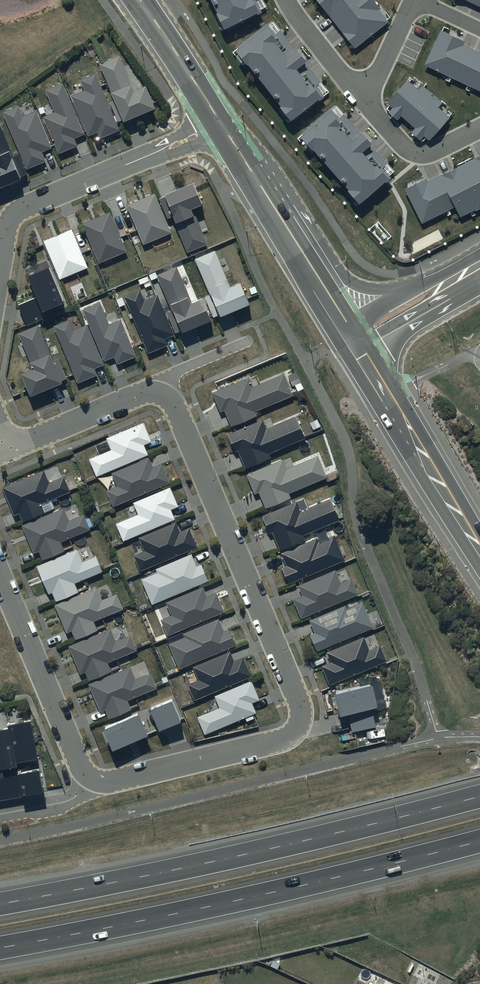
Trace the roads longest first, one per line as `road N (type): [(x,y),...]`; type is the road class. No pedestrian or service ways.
road 1 (residential): [(88,776),(109,782),(284,739),(301,708),(163,394),(11,448)]
road 2 (motorway): [(0,904),(479,796)]
road 3 (motorway): [(479,841),(0,948)]
road 4 (secondary): [(232,129),(280,177),(348,281),(375,291),(421,287)]
road 5 (secondary): [(479,568),(348,358)]
road 6 (secondary): [(335,336),(220,135)]
road 7 (secondary): [(232,129),(355,325)]
road 8 (residential): [(0,576),(88,776)]
road 9 (secondary): [(368,346),(479,533)]
road 10 (residential): [(150,155),(18,212),(0,271)]
road 11 (secondary): [(209,119),(130,0)]
road 12 (secondary): [(149,0),(222,113)]
road 13 (secondary): [(479,280),(368,346)]

